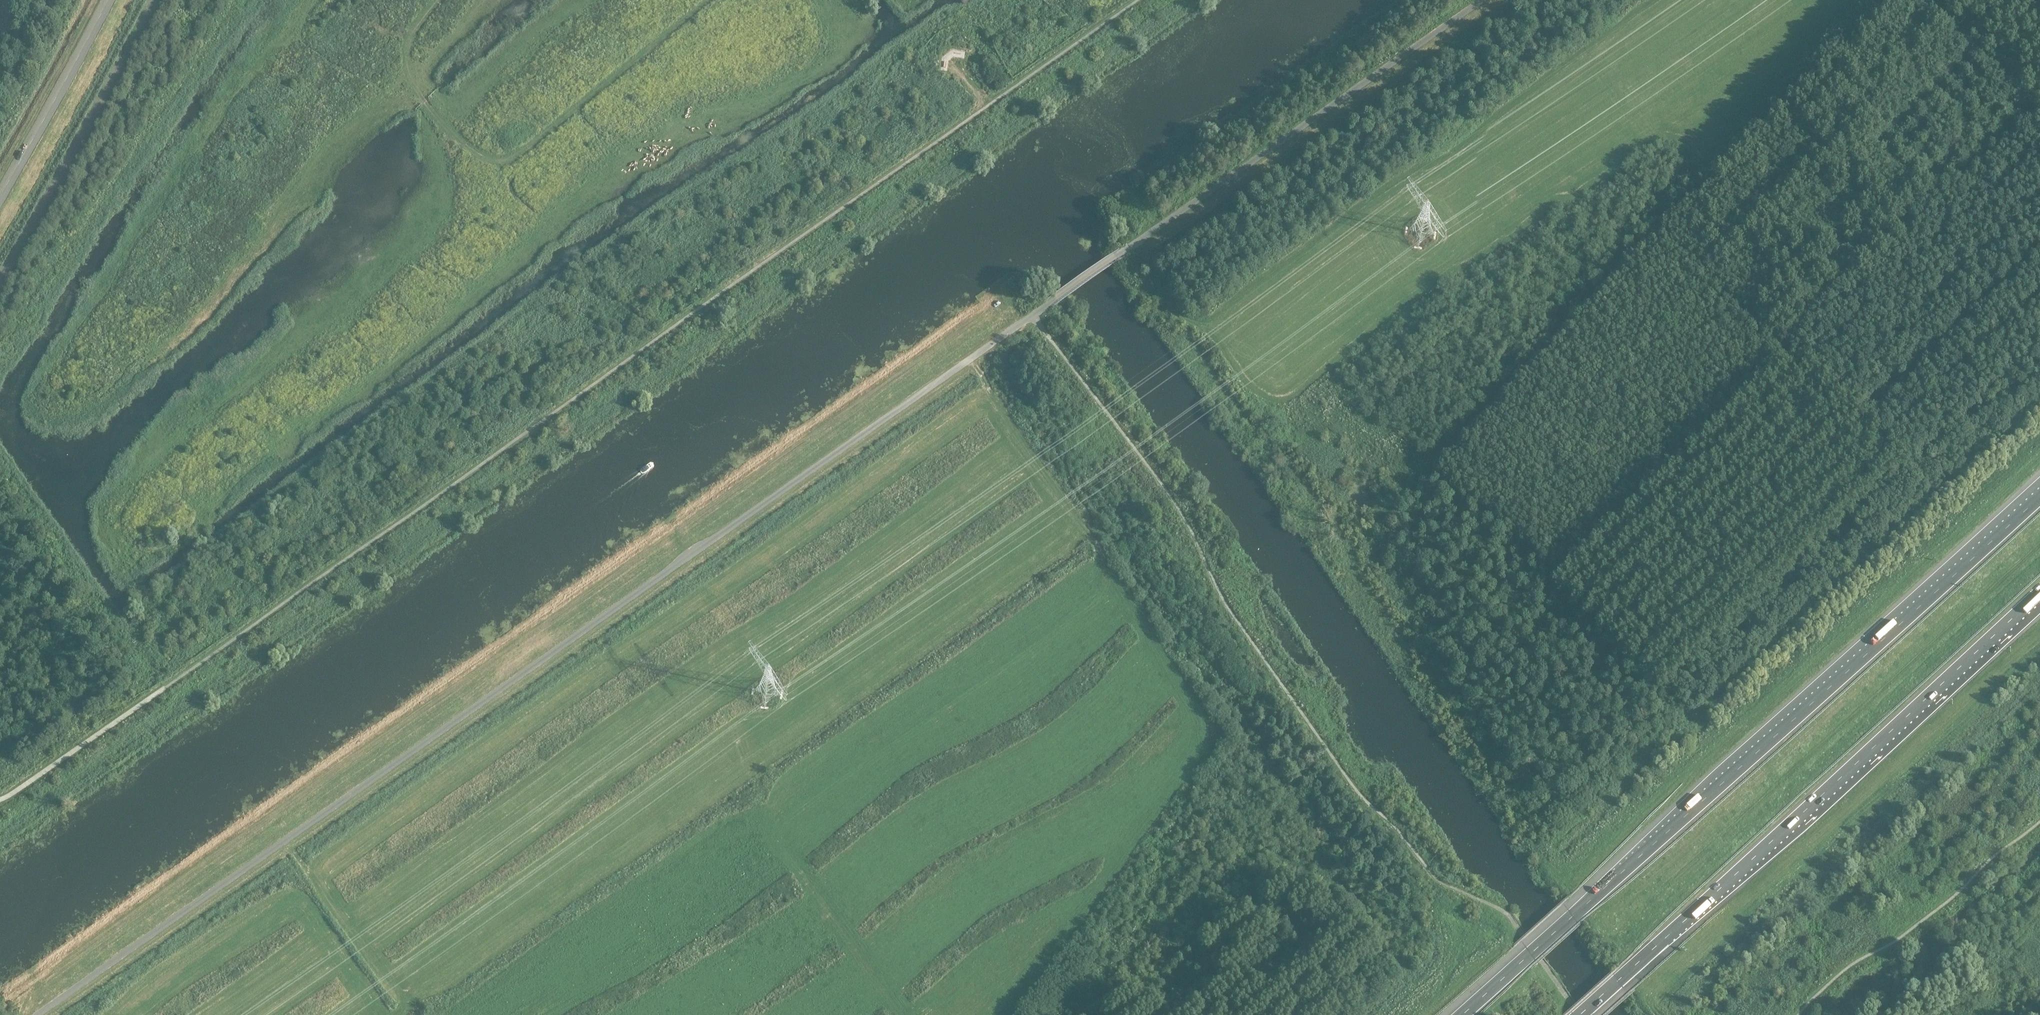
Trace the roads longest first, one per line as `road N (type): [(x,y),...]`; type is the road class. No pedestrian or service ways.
road 1 (unclassified): [(38,1014),(1481,0)]
road 2 (motorway): [(2039,496),(1460,1014)]
road 3 (motorway): [(1581,1014),(2039,593)]
road 4 (tertiary): [(0,192),(107,0)]

